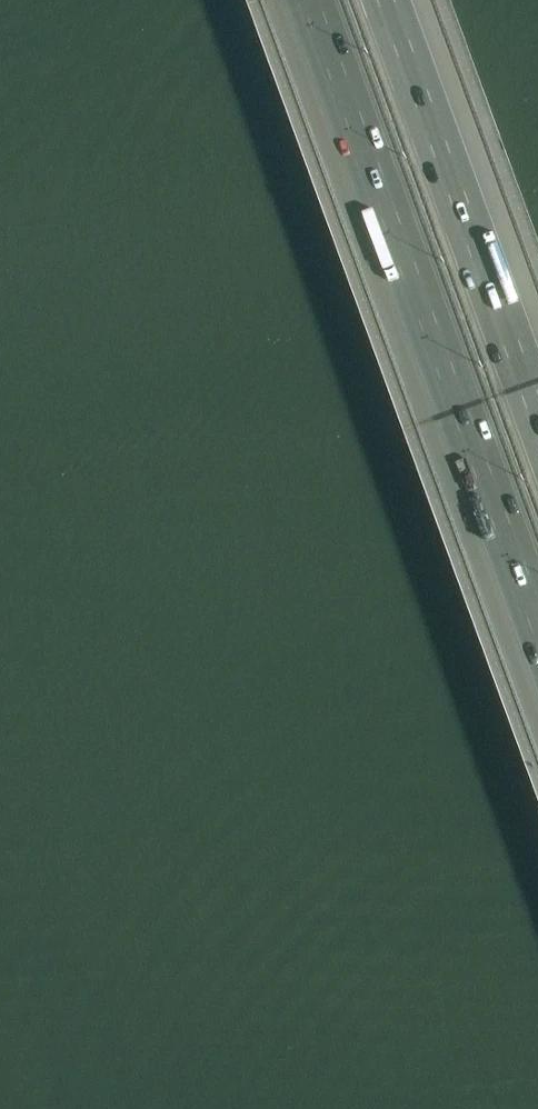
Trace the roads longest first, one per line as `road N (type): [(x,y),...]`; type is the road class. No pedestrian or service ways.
road 1 (motorway): [(312,0),(537,618)]
road 2 (motorway): [(537,411),(387,0)]

